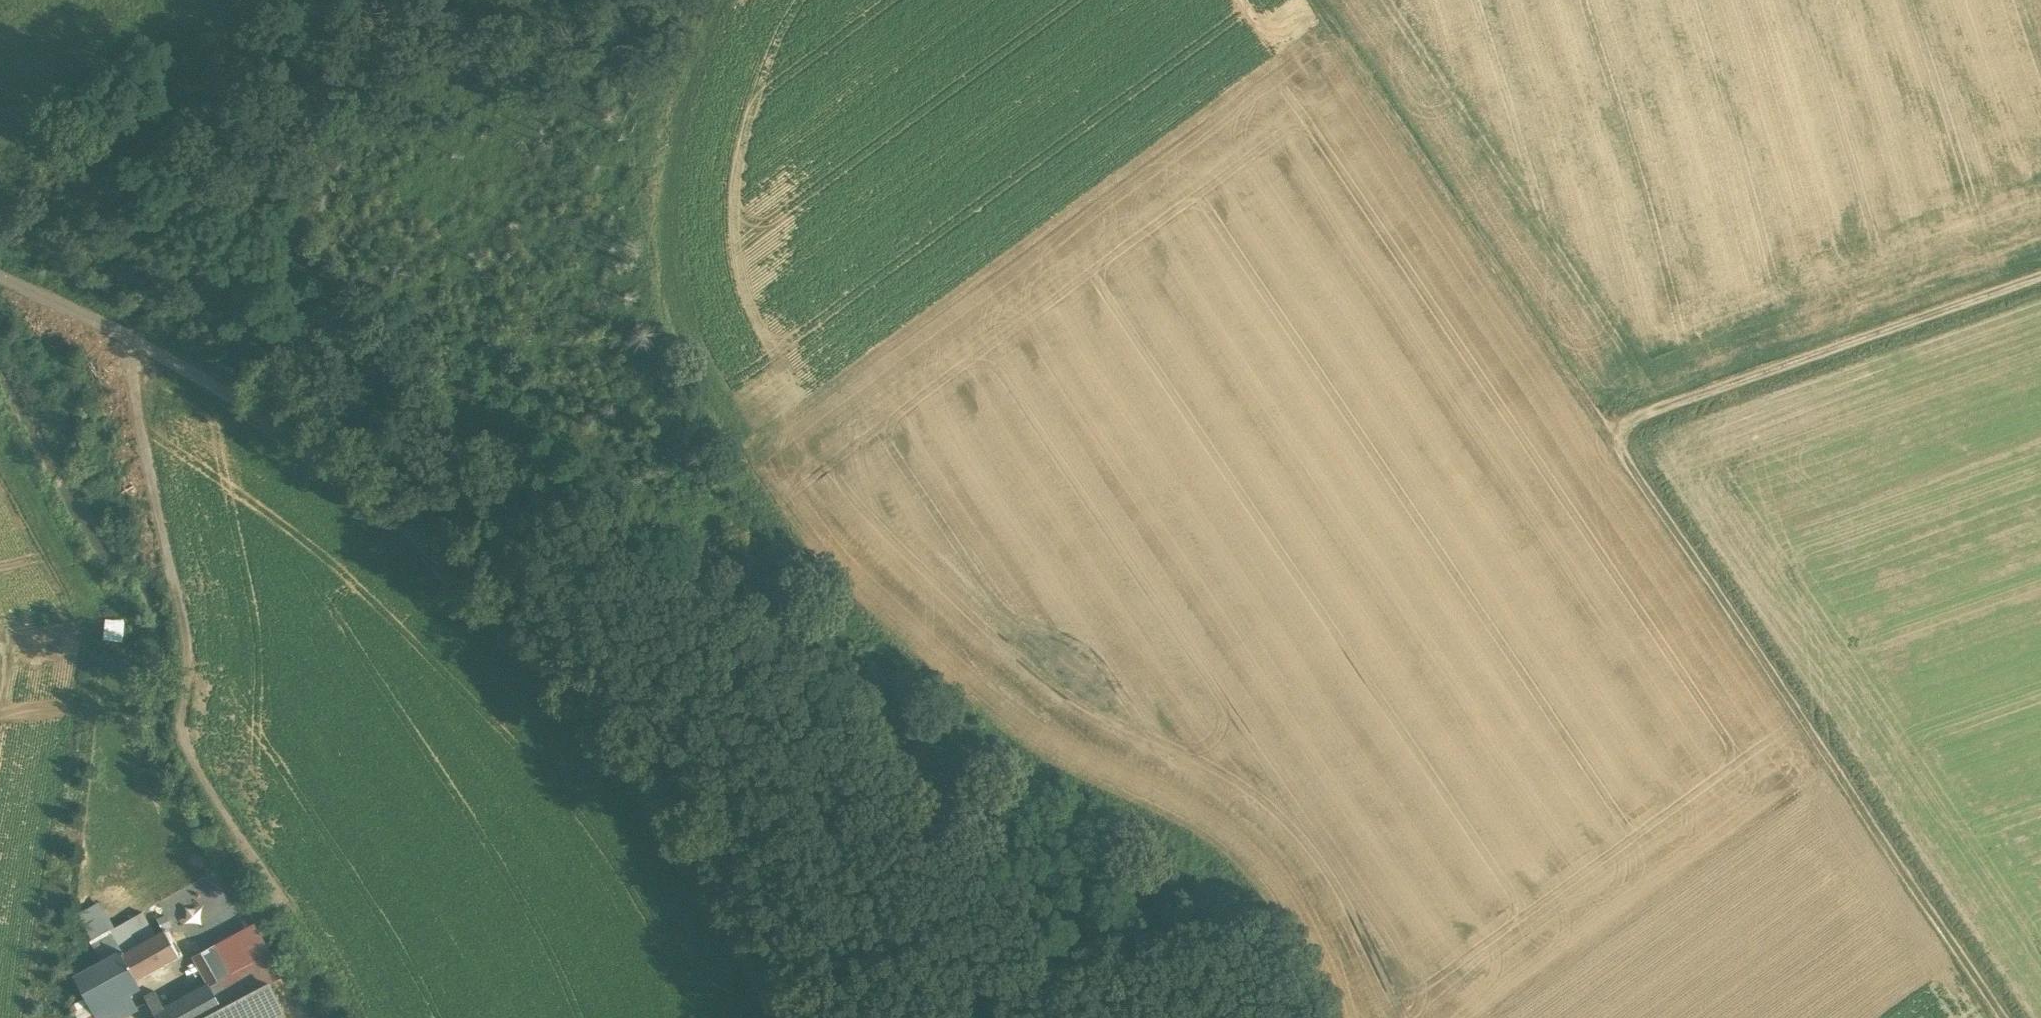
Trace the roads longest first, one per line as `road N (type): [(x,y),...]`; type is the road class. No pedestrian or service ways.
road 1 (track): [(1322,1017),(1281,919),(1237,864),(1198,835),(997,728),(777,505),(688,378),(666,320),(652,200),(674,56)]
road 2 (track): [(2002,1017),(1314,0)]
road 3 (track): [(0,274),(261,414),(406,526),(617,736),(676,807),(786,1017)]
road 4 (track): [(2040,278),(1600,429)]

